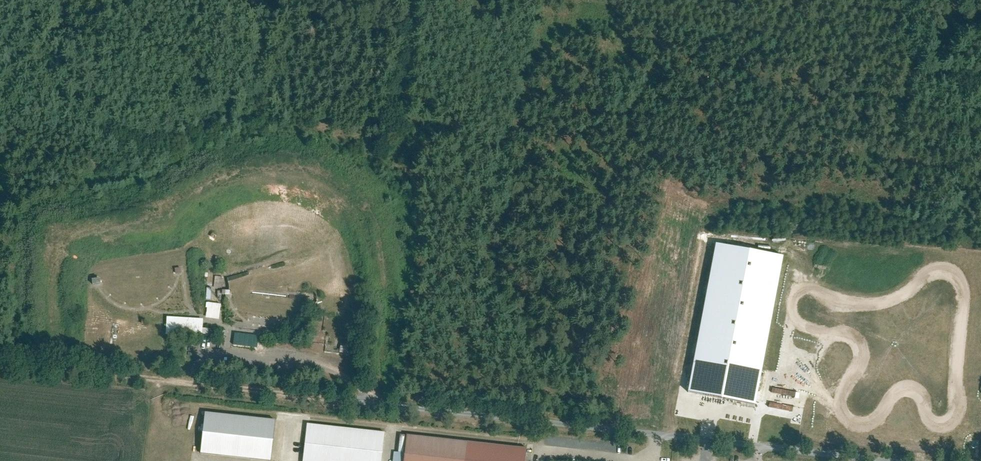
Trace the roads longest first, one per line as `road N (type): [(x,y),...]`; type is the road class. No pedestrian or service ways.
road 1 (unclassified): [(901,460),(359,396)]
road 2 (track): [(0,357),(359,396)]

